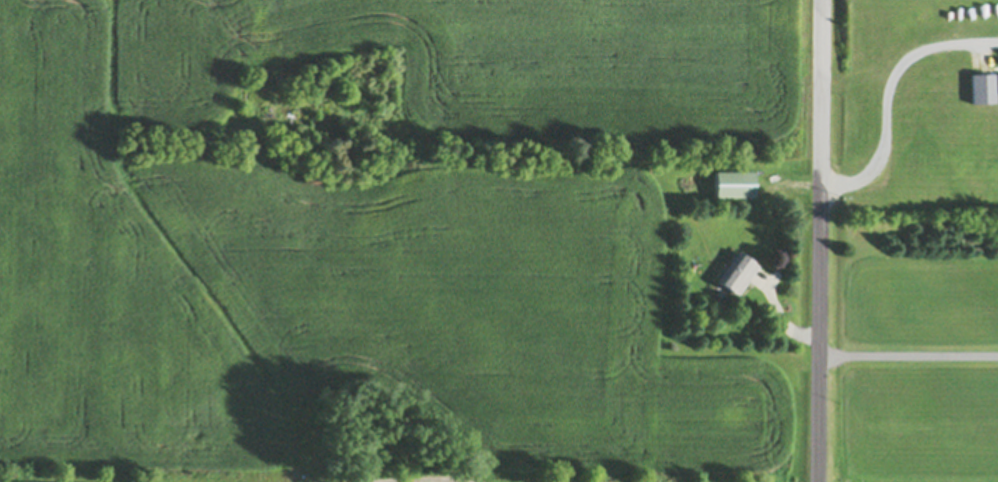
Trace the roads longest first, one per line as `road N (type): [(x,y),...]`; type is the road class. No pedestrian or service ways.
road 1 (residential): [(826,0),(820,481)]

